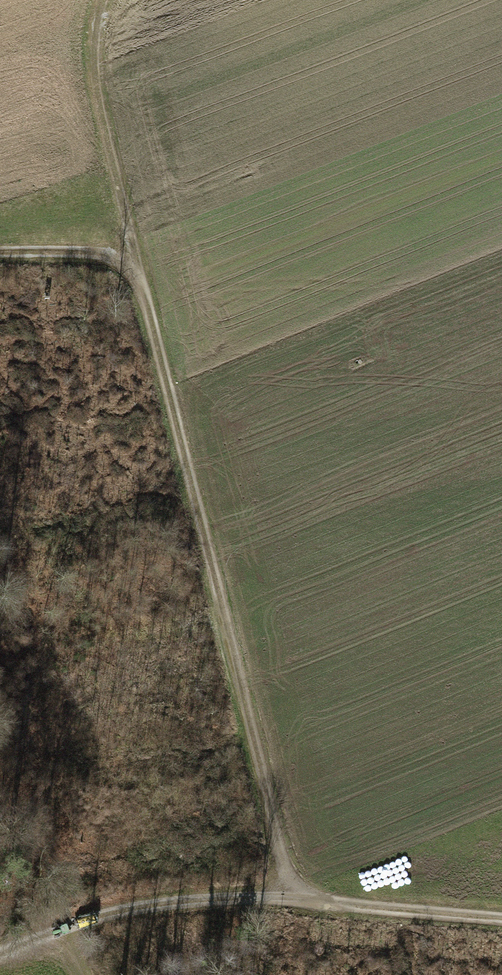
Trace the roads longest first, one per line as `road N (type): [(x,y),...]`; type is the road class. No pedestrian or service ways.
road 1 (track): [(296,893),(141,237)]
road 2 (track): [(0,954),(189,882),(501,905)]
road 3 (track): [(141,237),(101,119),(93,59),(104,0)]
road 4 (track): [(0,226),(141,237)]

